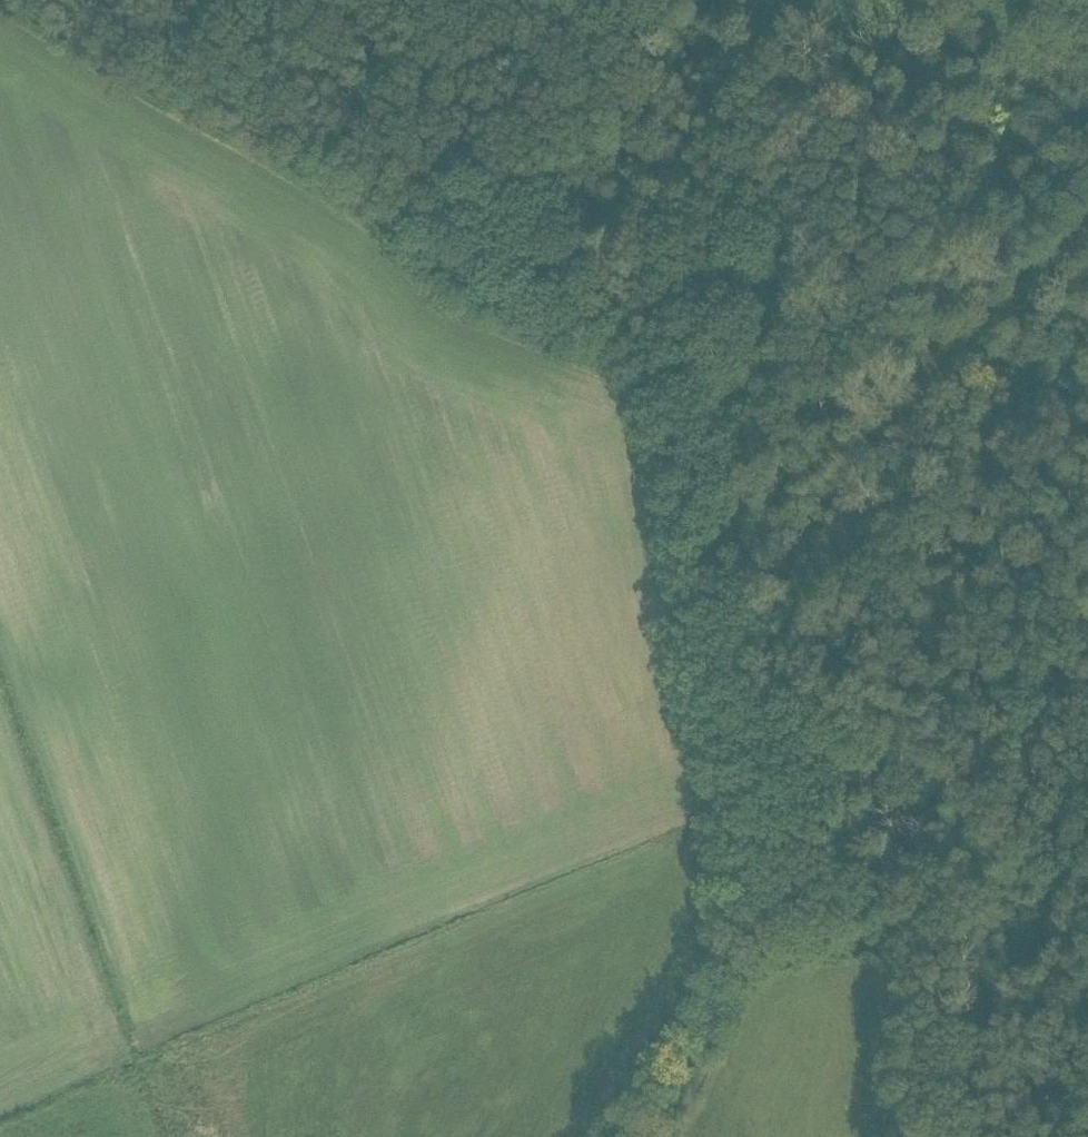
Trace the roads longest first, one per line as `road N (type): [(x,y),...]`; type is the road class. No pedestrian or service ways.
road 1 (track): [(715,972),(747,887),(707,627),(762,545),(1087,242)]
road 2 (track): [(916,1136),(925,971),(891,947),(715,972)]
road 3 (track): [(626,1136),(715,972)]

